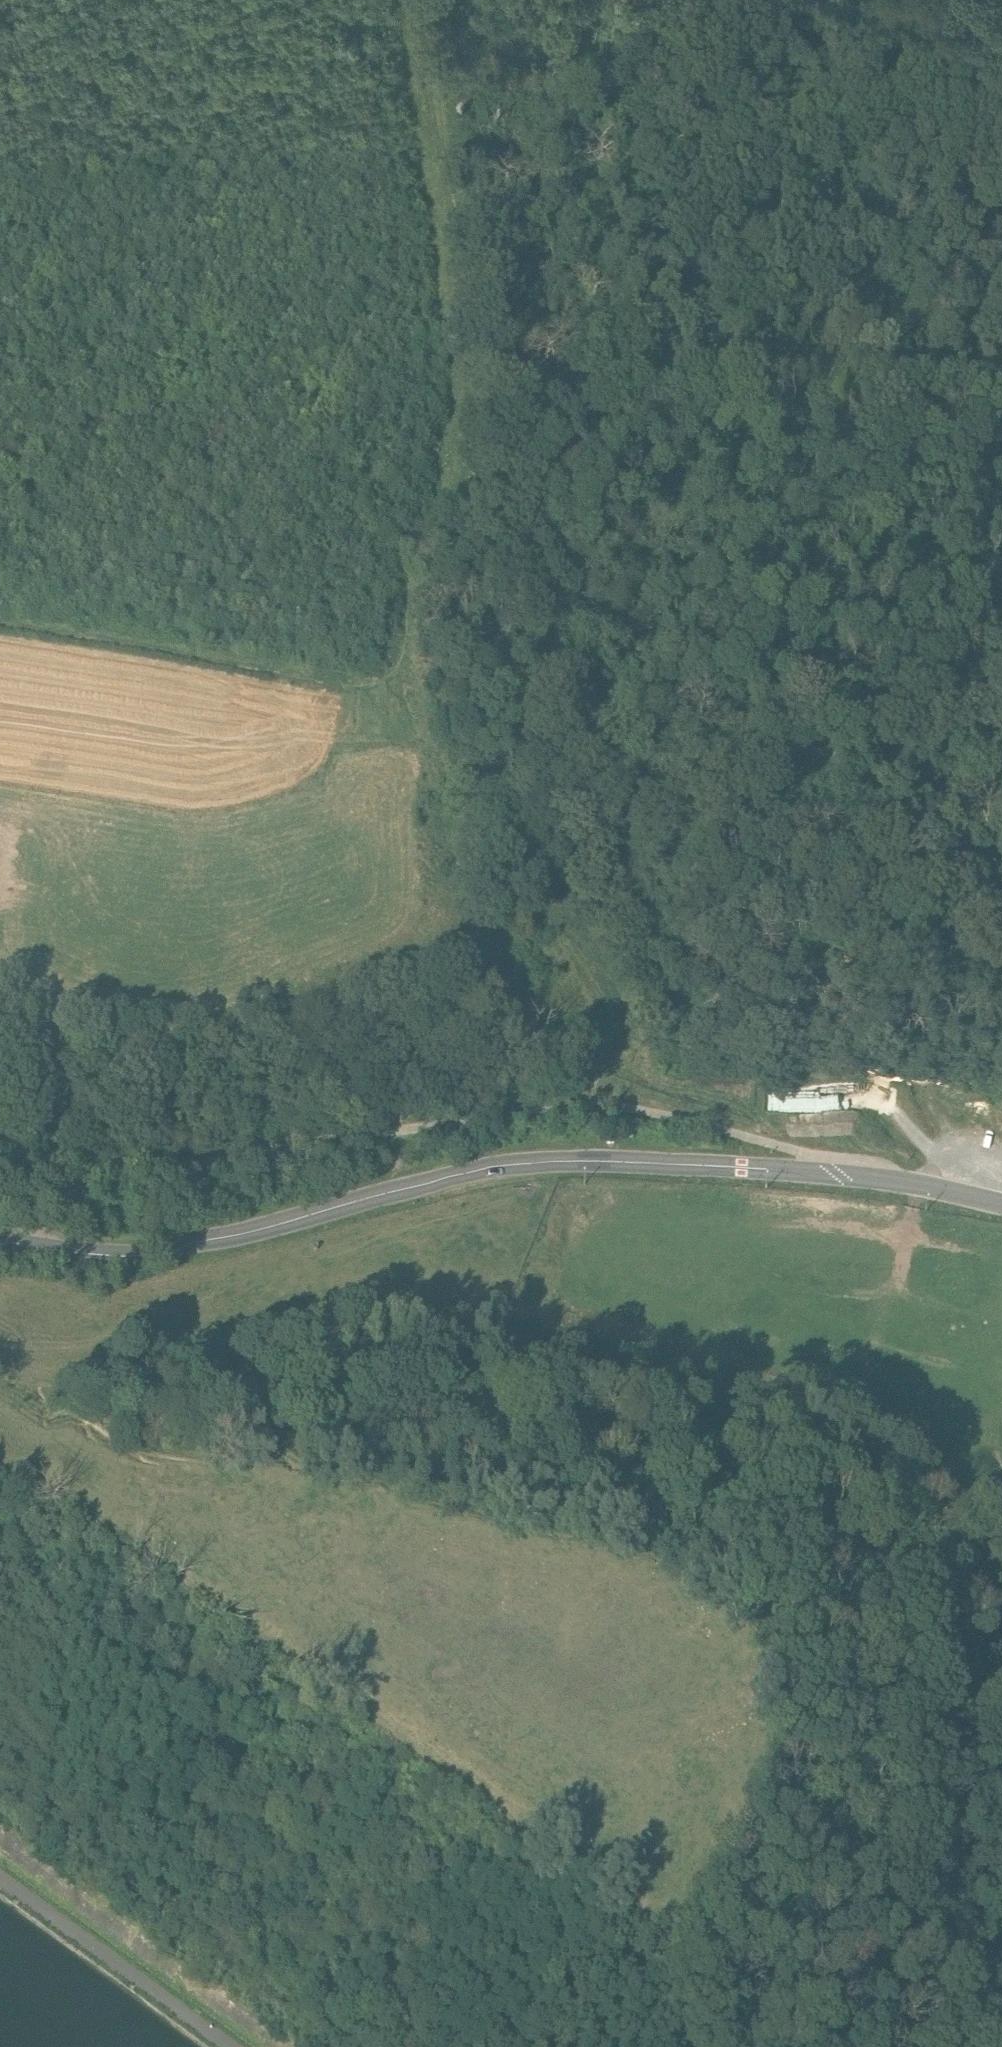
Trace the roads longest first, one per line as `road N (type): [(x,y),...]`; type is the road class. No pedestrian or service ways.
road 1 (tertiary): [(1001,1204),(839,1175),(594,1160),(487,1164),(179,1241),(50,1236),(0,1224)]
road 2 (track): [(861,757),(757,725),(687,687),(526,551),(485,462),(429,183),(412,0)]
road 3 (track): [(485,462),(569,439),(635,399),(713,316),(744,256),(757,194),(734,129),(664,0)]

